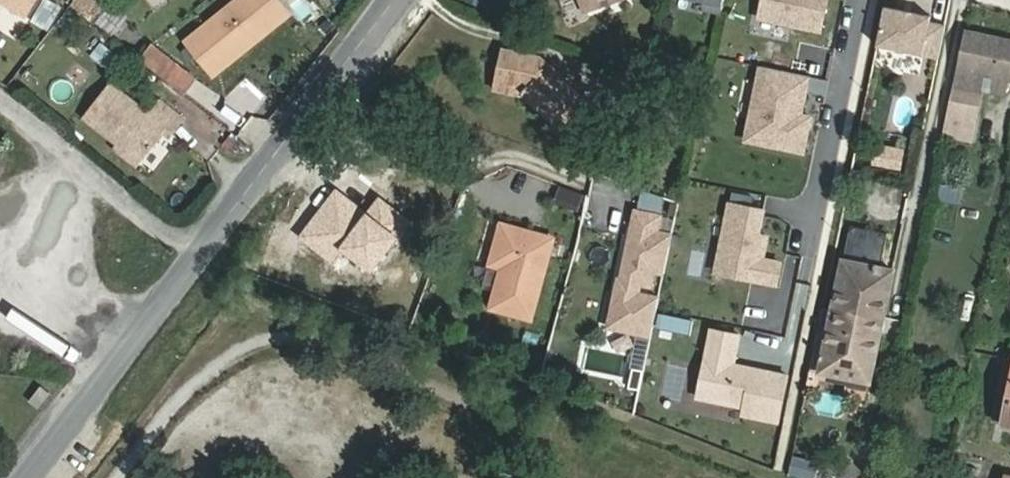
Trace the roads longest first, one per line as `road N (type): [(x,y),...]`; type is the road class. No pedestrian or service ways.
road 1 (residential): [(400,0),(29,477)]

